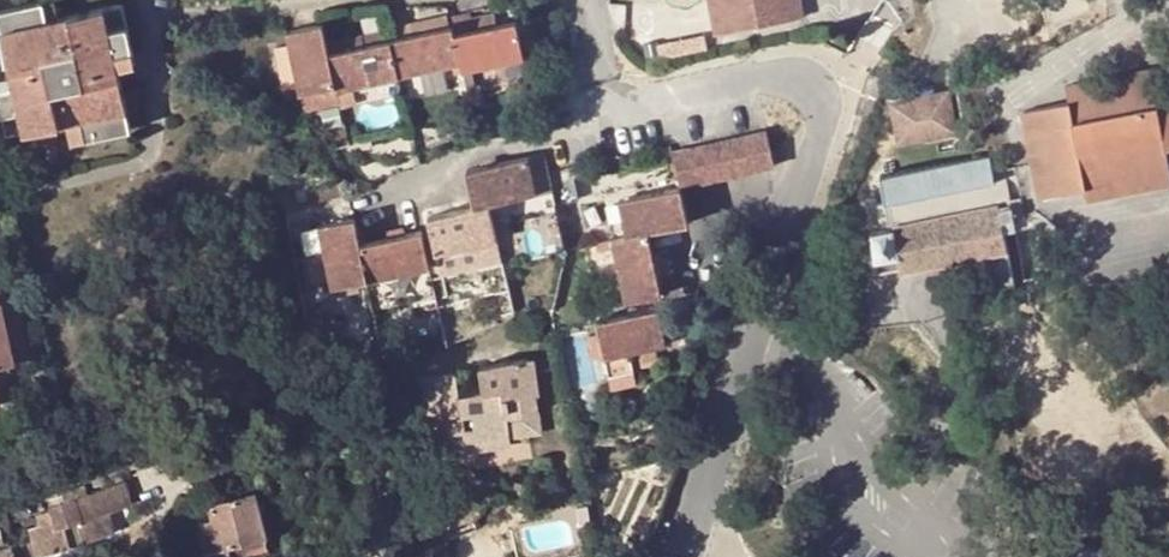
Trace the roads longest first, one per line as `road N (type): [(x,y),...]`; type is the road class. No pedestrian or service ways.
road 1 (residential): [(760,321),(829,107),(776,73),(663,101),(619,97)]
road 2 (residential): [(619,97),(591,129),(473,155),(393,188)]
road 3 (residential): [(680,556),(760,321)]
road 4 (unclassified): [(952,556),(860,510),(839,450),(842,400)]
road 5 (unclassified): [(842,400),(911,504),(969,556)]
road 6 (residential): [(153,18),(332,0)]

